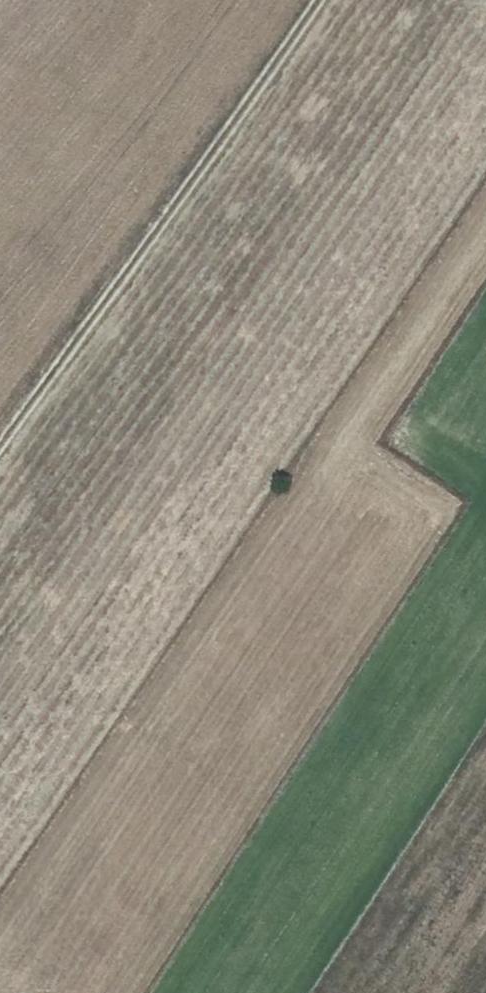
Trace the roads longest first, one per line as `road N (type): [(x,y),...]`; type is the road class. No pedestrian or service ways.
road 1 (track): [(0,451),(323,0)]

